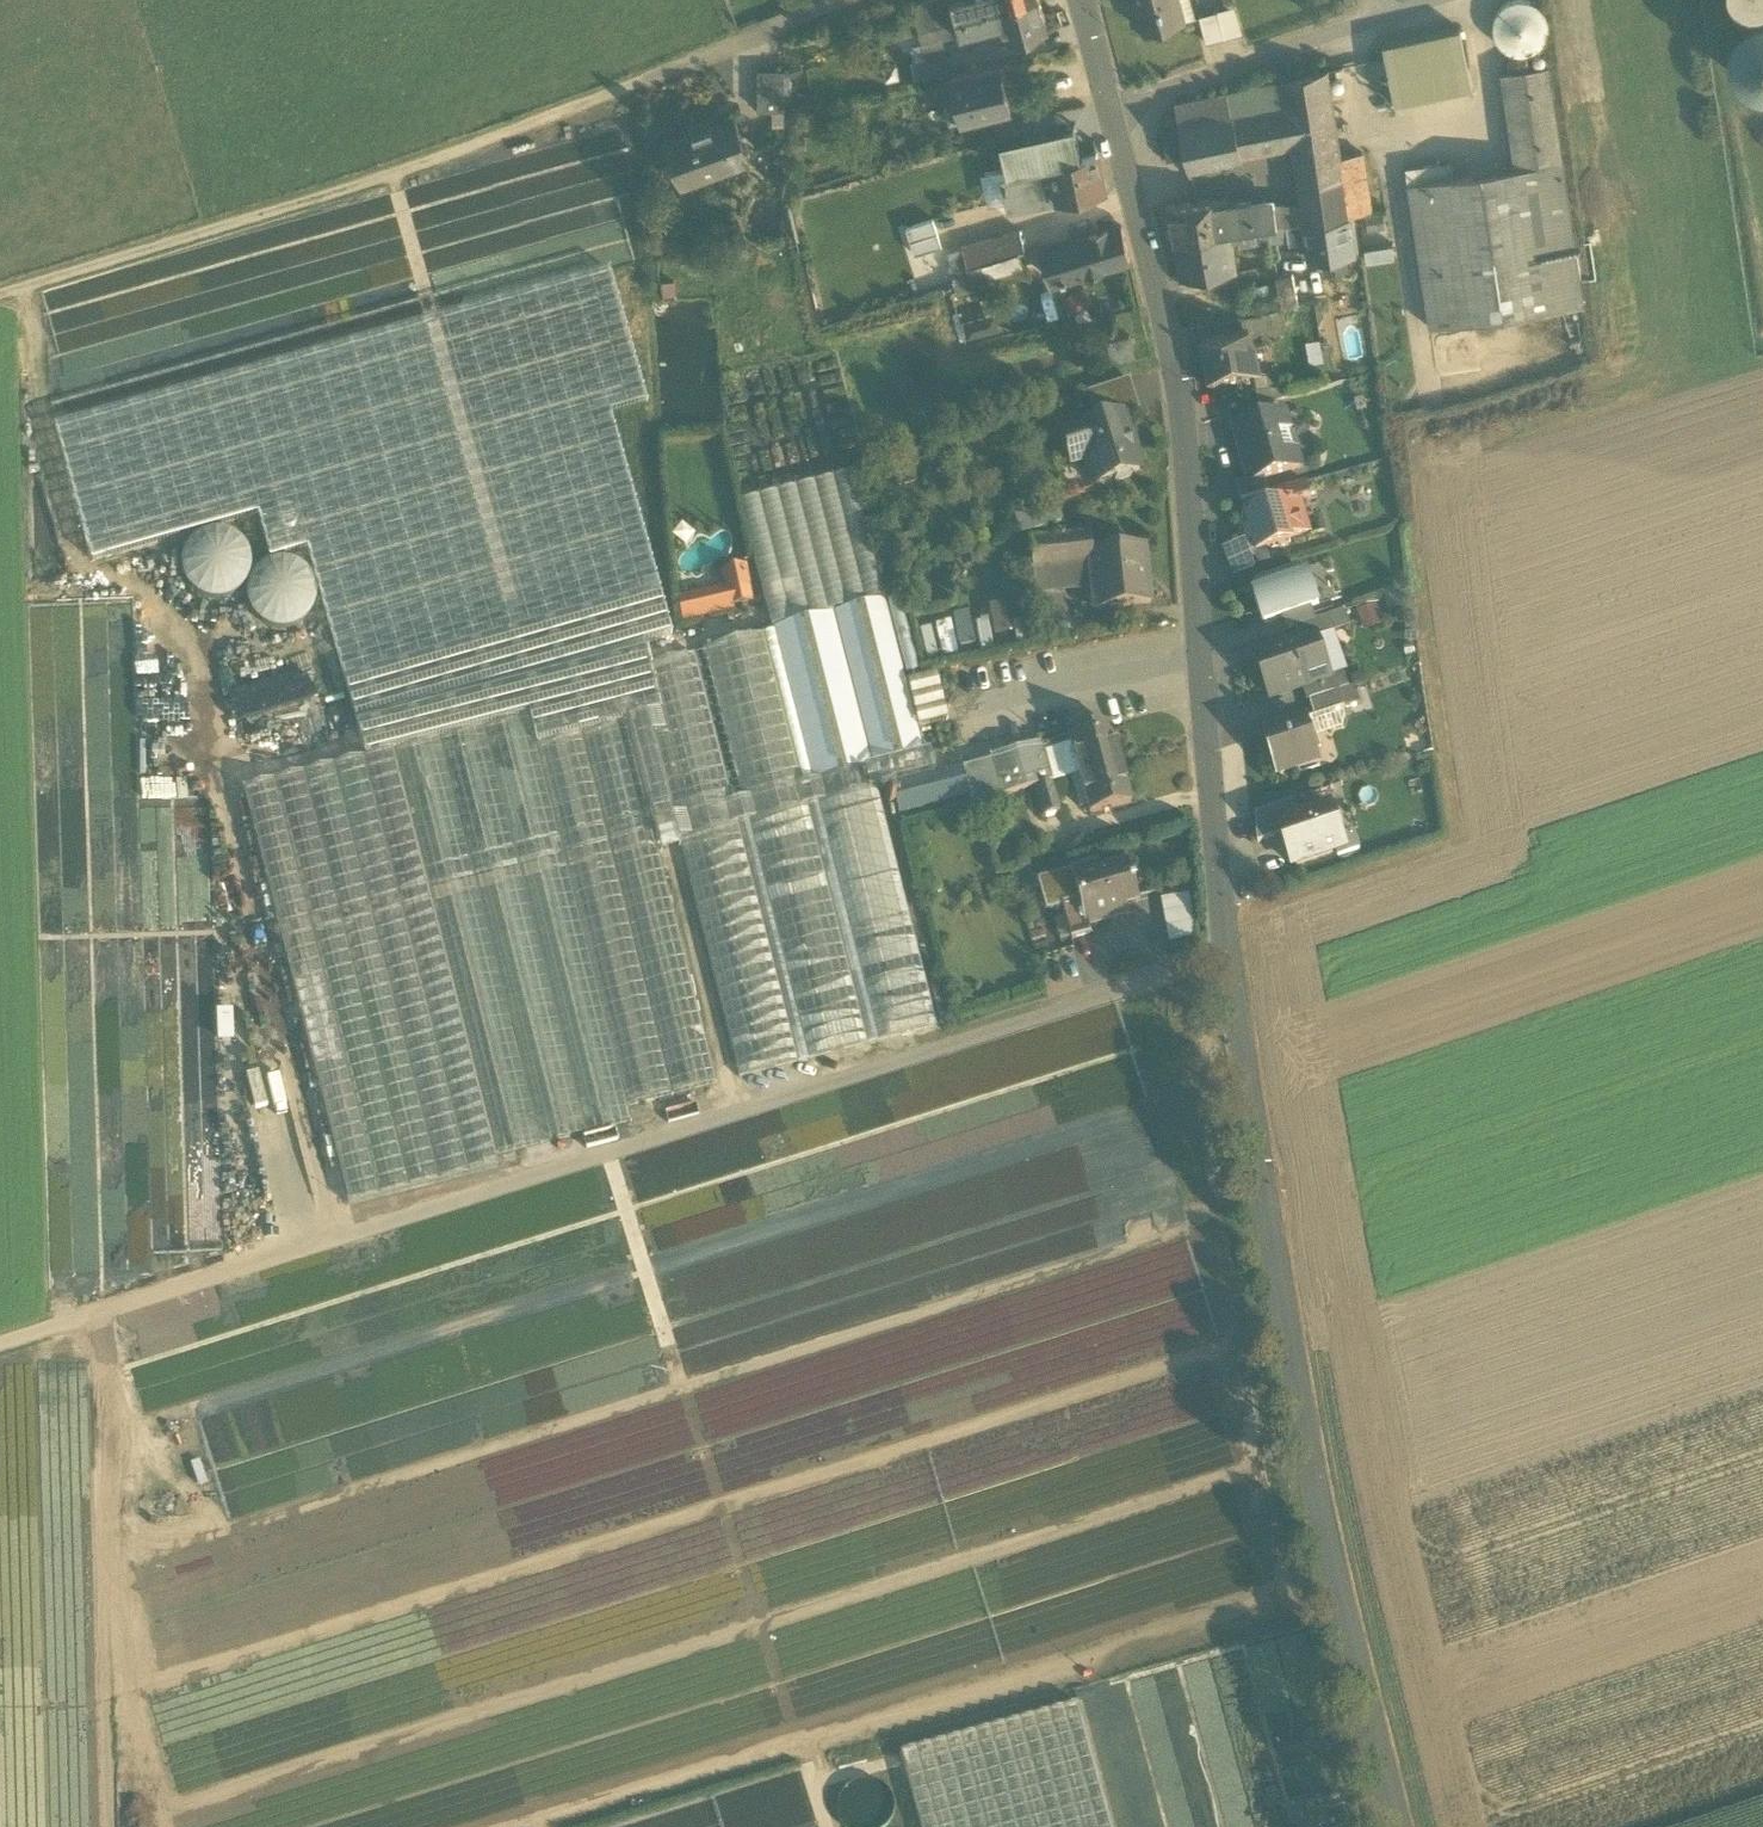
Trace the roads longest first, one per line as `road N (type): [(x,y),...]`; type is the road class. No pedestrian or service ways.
road 1 (track): [(0,1340),(1234,948)]
road 2 (residential): [(1083,0),(1183,425),(1234,948)]
road 3 (unclassified): [(1234,948),(1340,1587),(1404,1826)]
road 4 (track): [(0,293),(388,173),(686,60)]
road 5 (track): [(1428,0),(1110,108)]
road 6 (unclassified): [(686,60),(843,0)]

